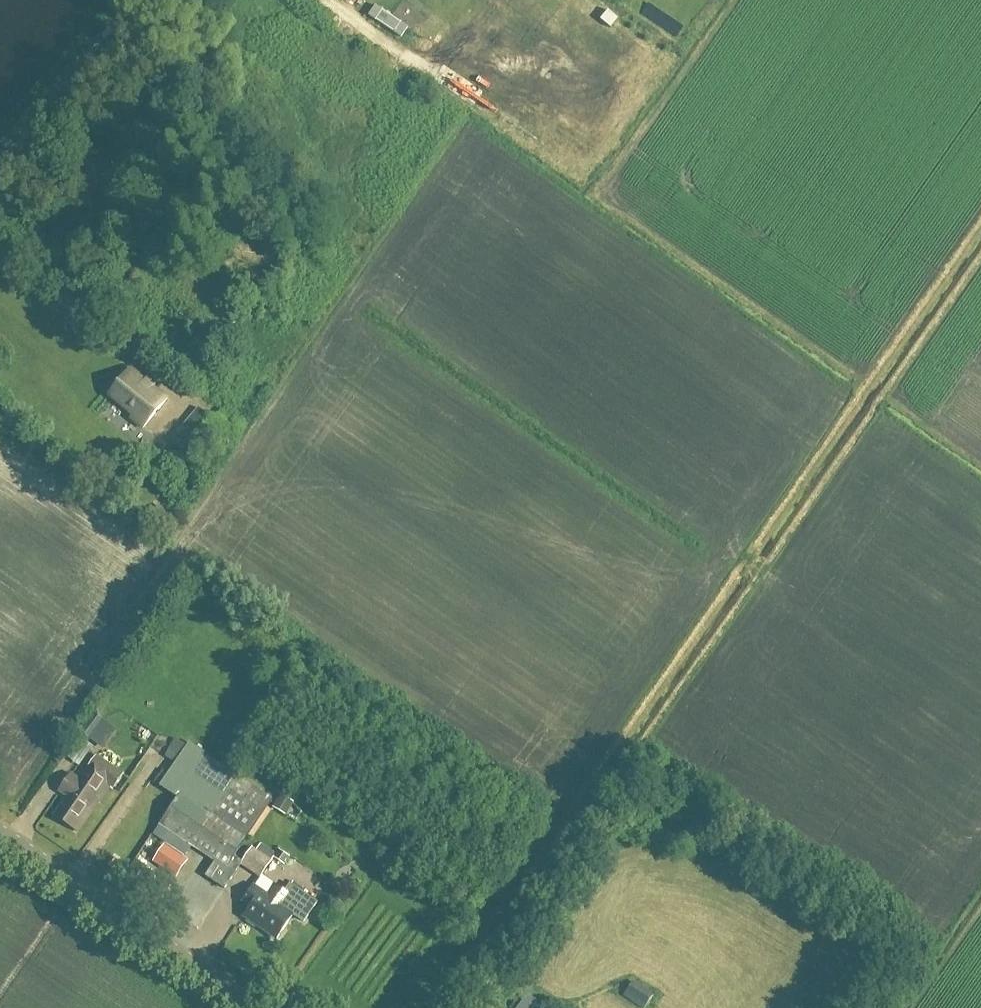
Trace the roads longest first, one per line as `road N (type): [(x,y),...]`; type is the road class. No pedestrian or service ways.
road 1 (unclassified): [(259,1007),(0,830)]
road 2 (tertiary): [(0,158),(141,0)]

